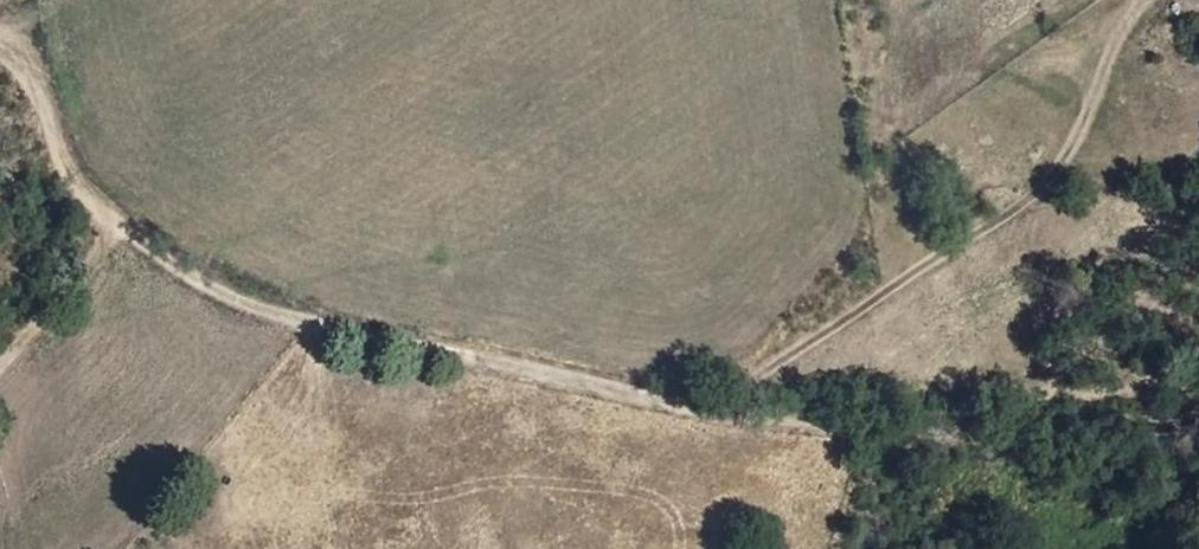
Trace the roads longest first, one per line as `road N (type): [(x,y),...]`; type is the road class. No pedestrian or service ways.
road 1 (track): [(115,229),(241,304),(313,328),(801,433),(932,438)]
road 2 (track): [(710,417),(1044,193),(1132,18),(1165,0)]
road 3 (unclassified): [(115,229),(82,200),(59,152),(37,54),(19,34),(0,34)]
road 4 (track): [(115,229),(90,274),(0,369)]

